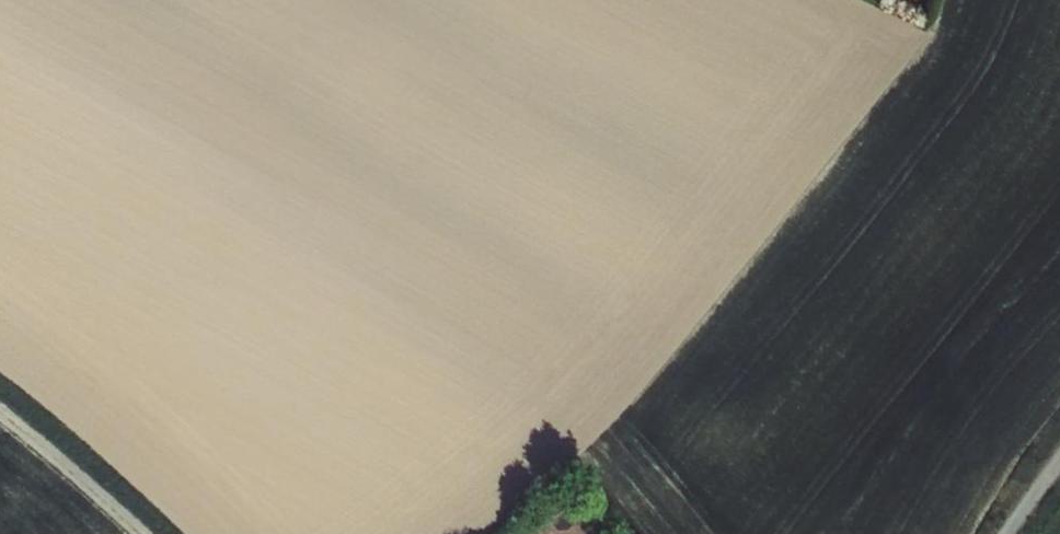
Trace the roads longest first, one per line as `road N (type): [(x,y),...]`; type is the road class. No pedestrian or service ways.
road 1 (track): [(0,426),(132,533)]

